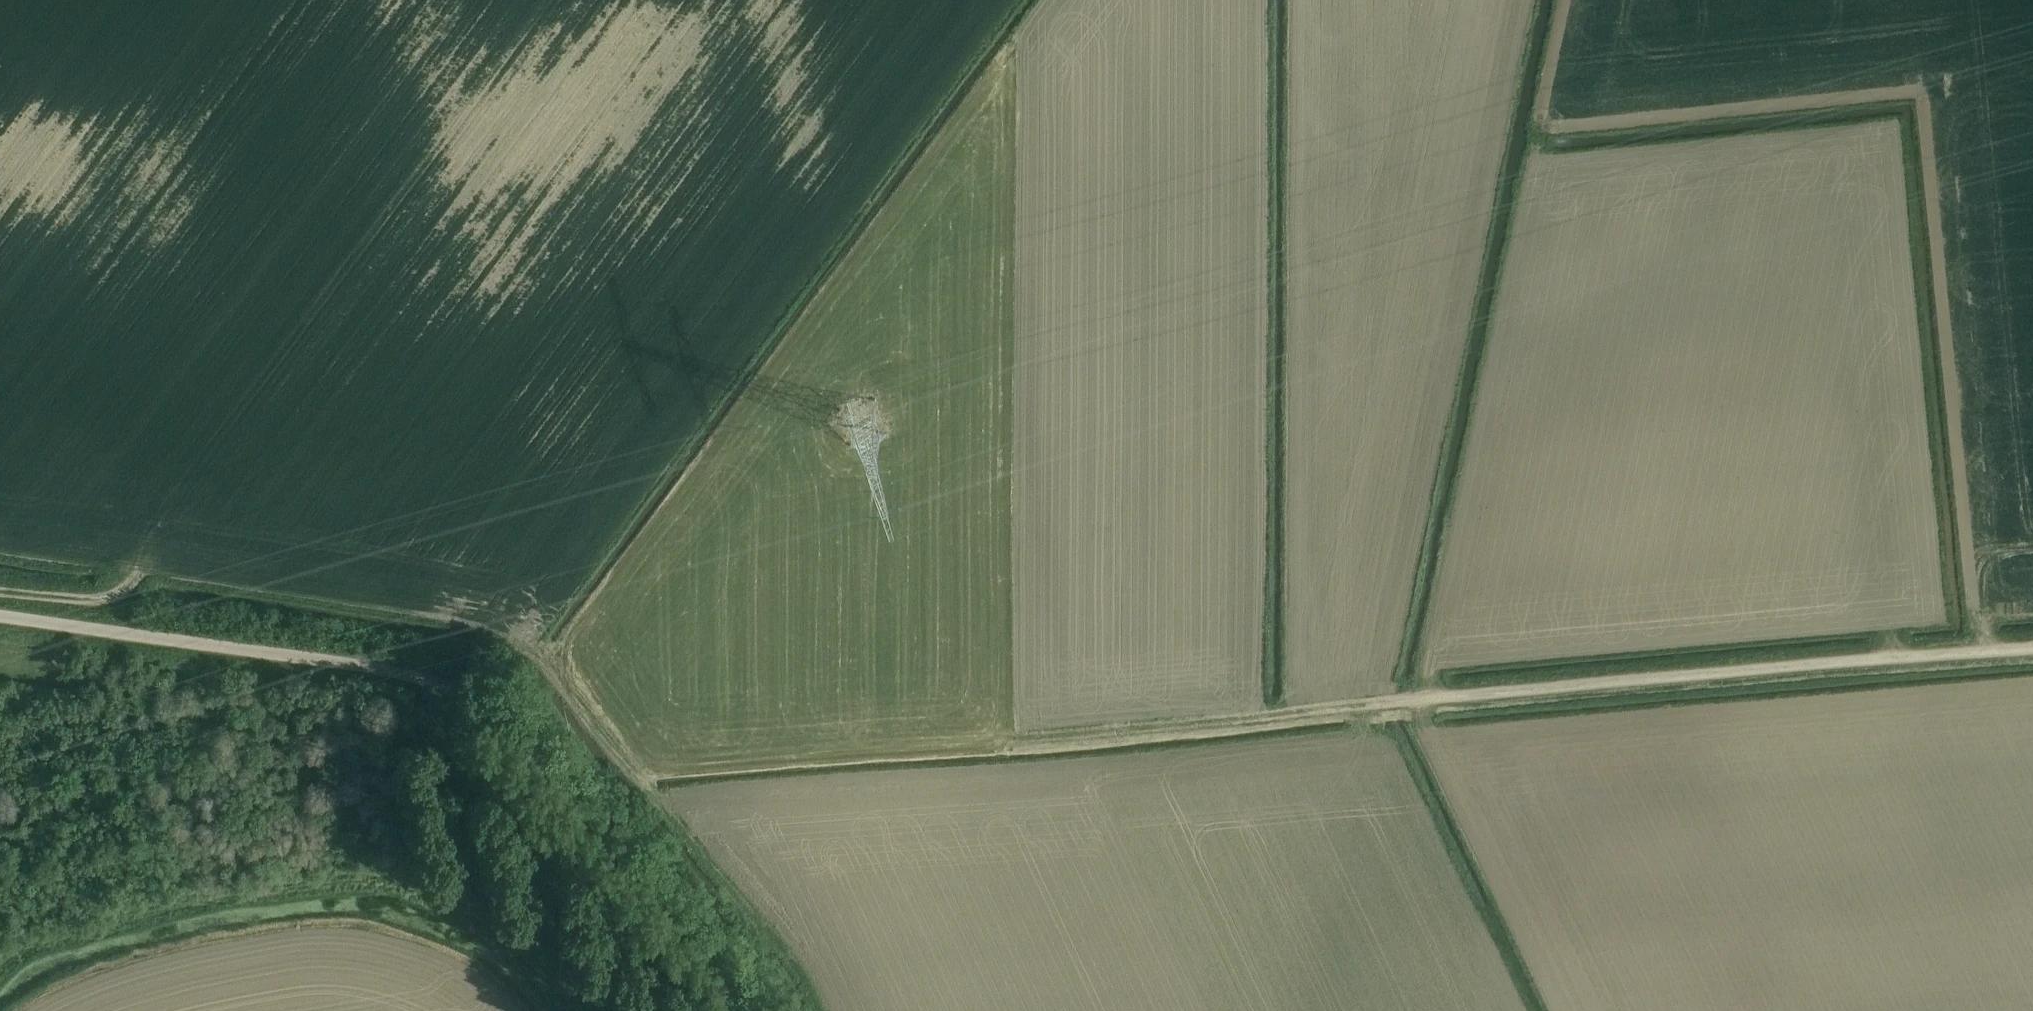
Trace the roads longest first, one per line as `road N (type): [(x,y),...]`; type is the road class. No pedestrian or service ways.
road 1 (unclassified): [(747,1010),(722,969),(529,747),(491,711),(442,685),(0,614)]
road 2 (unclassified): [(2032,653),(1423,700)]

